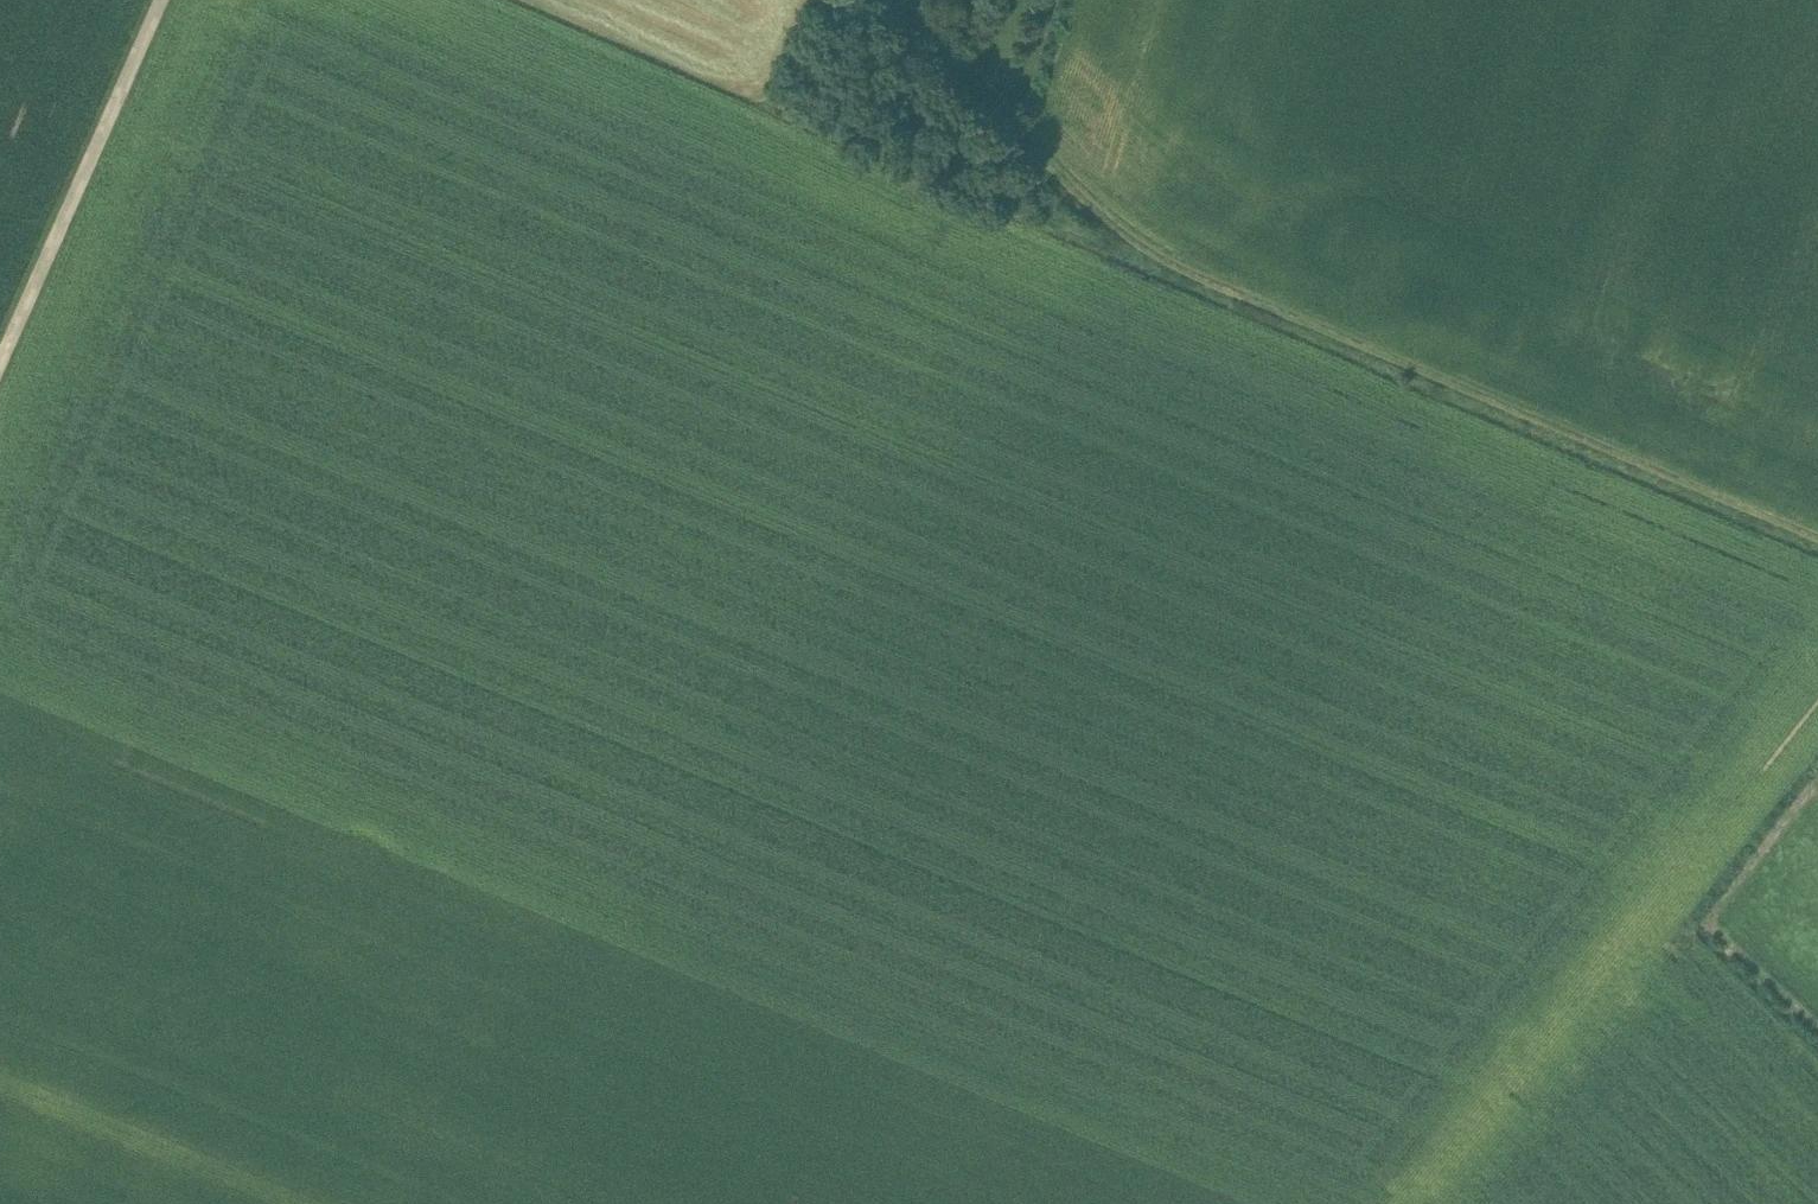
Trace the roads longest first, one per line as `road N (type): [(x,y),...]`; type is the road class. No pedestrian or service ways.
road 1 (unclassified): [(1817,535),(1381,346),(1196,281),(1125,240),(1038,168),(887,0)]
road 2 (residential): [(0,368),(162,0)]

